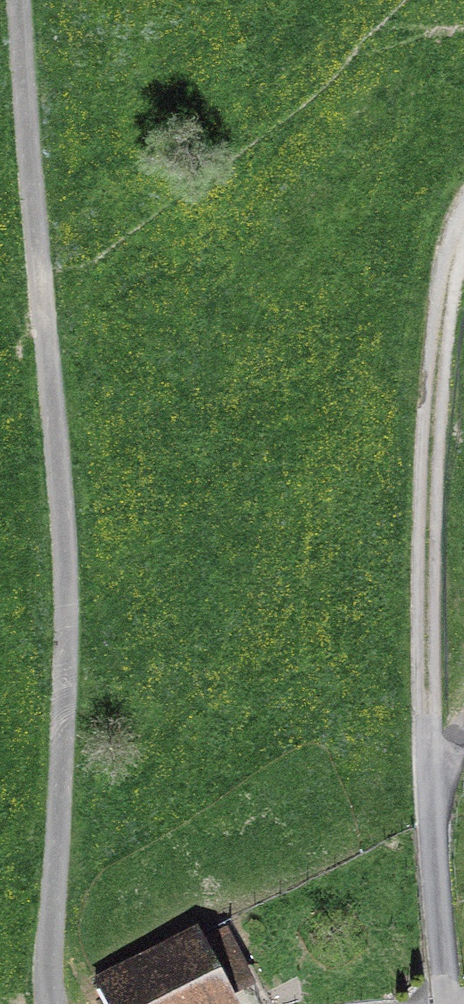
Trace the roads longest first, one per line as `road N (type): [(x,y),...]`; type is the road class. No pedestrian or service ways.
road 1 (unclassified): [(26,0),(31,145),(70,526),(73,667),(54,1003)]
road 2 (track): [(463,213),(439,312),(430,576),(448,1003)]

